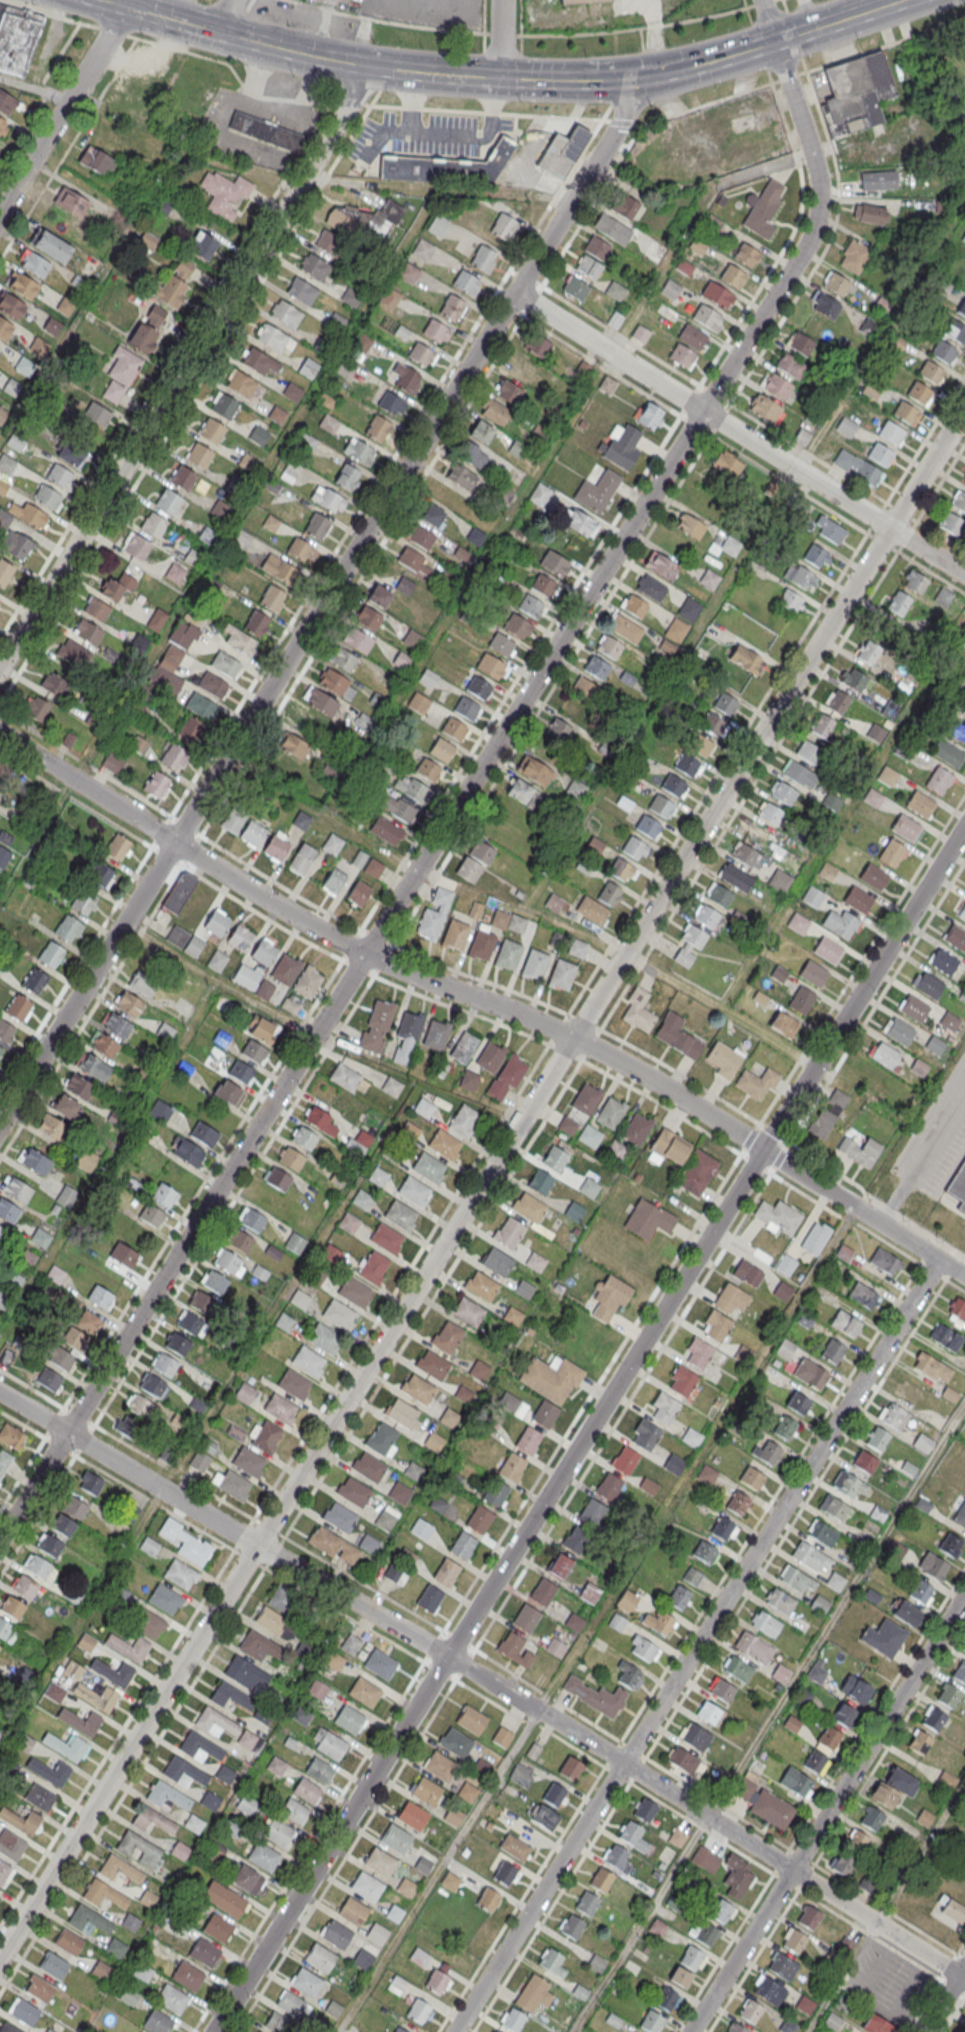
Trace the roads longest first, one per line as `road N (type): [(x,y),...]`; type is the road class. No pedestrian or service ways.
road 1 (residential): [(964,409),(0,1957)]
road 2 (residential): [(775,41),(817,174),(812,235),(0,1540)]
road 3 (residential): [(964,827),(213,2031)]
road 4 (residential): [(652,73),(0,1125)]
road 5 (residential): [(854,1206),(643,1073),(323,932),(0,734)]
road 6 (residential): [(940,1260),(454,2031)]
road 7 (residential): [(537,1710),(0,1393)]
road 8 (residential): [(298,188),(0,669)]
road 9 (secondary): [(100,0),(290,51),(431,73),(561,80),(652,73)]
road 10 (residential): [(964,575),(515,292)]
road 11 (residential): [(691,2031),(964,1595)]
road 12 (residential): [(964,1978),(537,1710)]
road 13 (residential): [(127,8),(0,213)]
road 14 (residential): [(373,65),(298,188)]
road 15 (residential): [(964,1276),(854,1206)]
road 16 (secondary): [(775,41),(898,0)]
road 17 (secondary): [(652,73),(775,41)]

